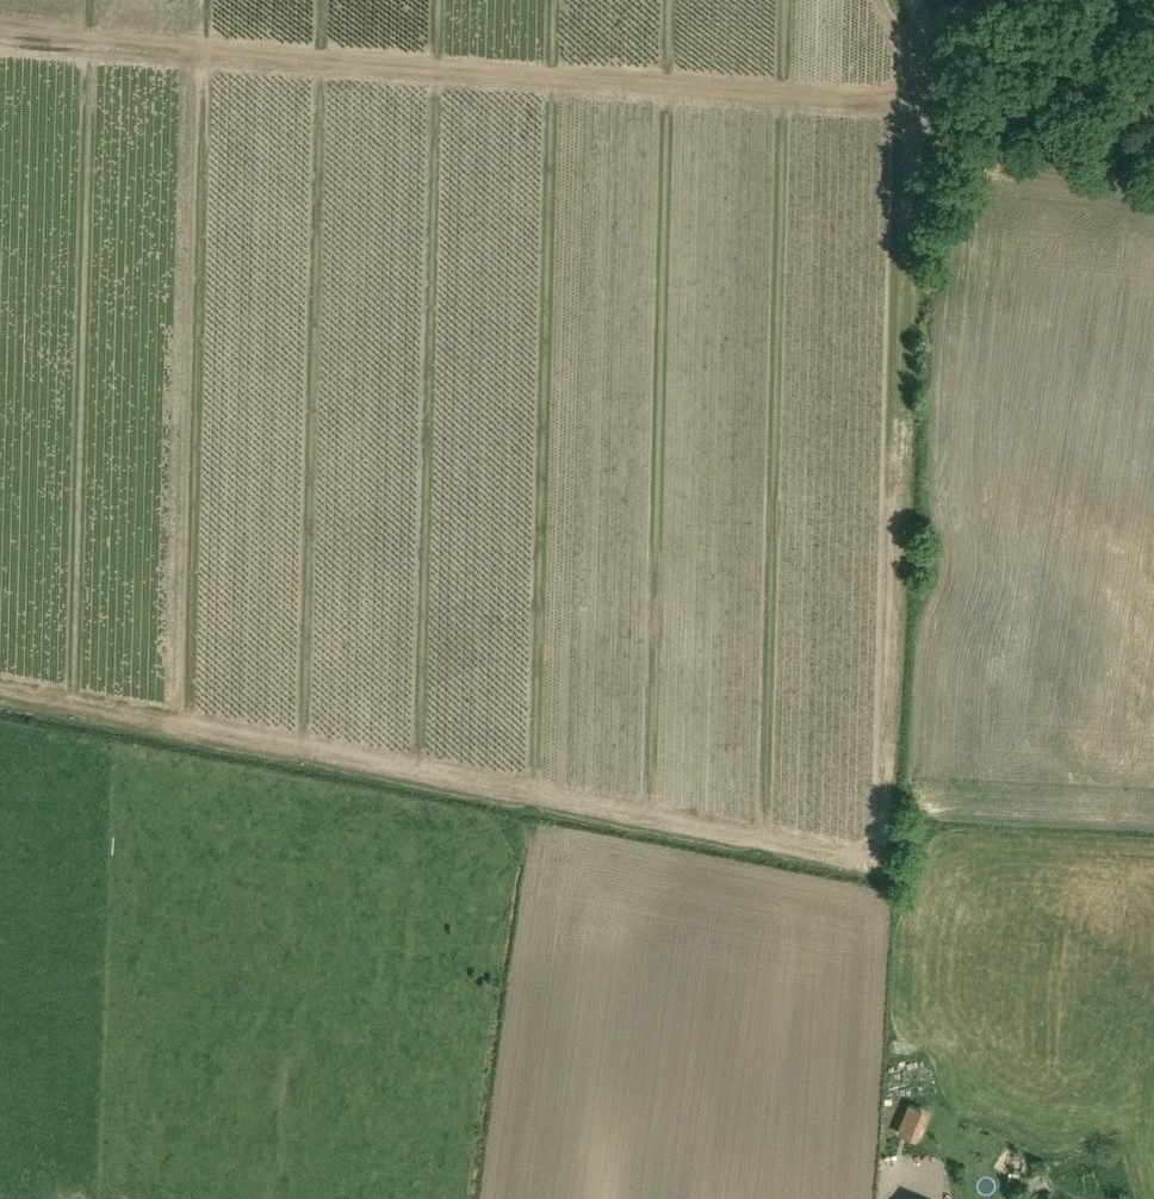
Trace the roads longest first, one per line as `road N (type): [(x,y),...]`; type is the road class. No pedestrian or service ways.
road 1 (track): [(956,47),(920,235),(881,811),(874,842),(855,858),(829,862),(0,704)]
road 2 (track): [(1153,32),(981,57),(935,34),(918,0)]

